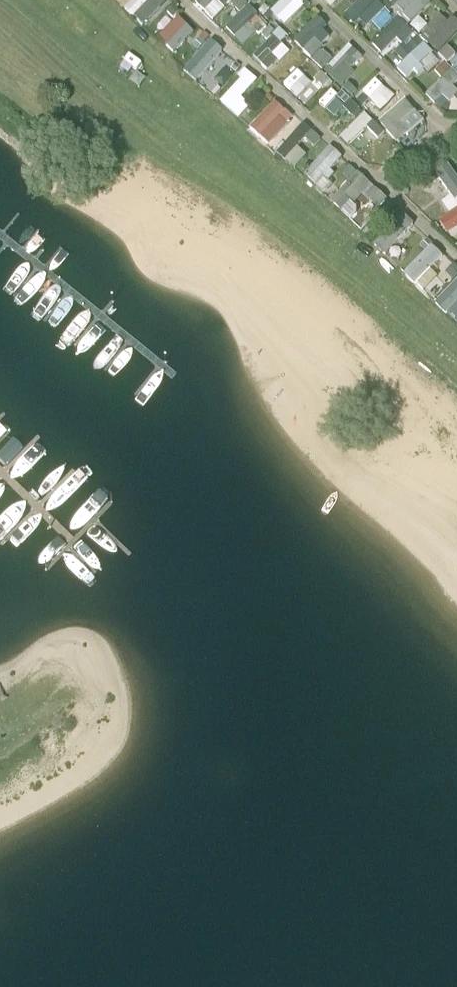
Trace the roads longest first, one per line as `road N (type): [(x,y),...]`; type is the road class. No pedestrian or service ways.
road 1 (residential): [(381,185),(178,0)]
road 2 (residential): [(312,0),(446,134)]

